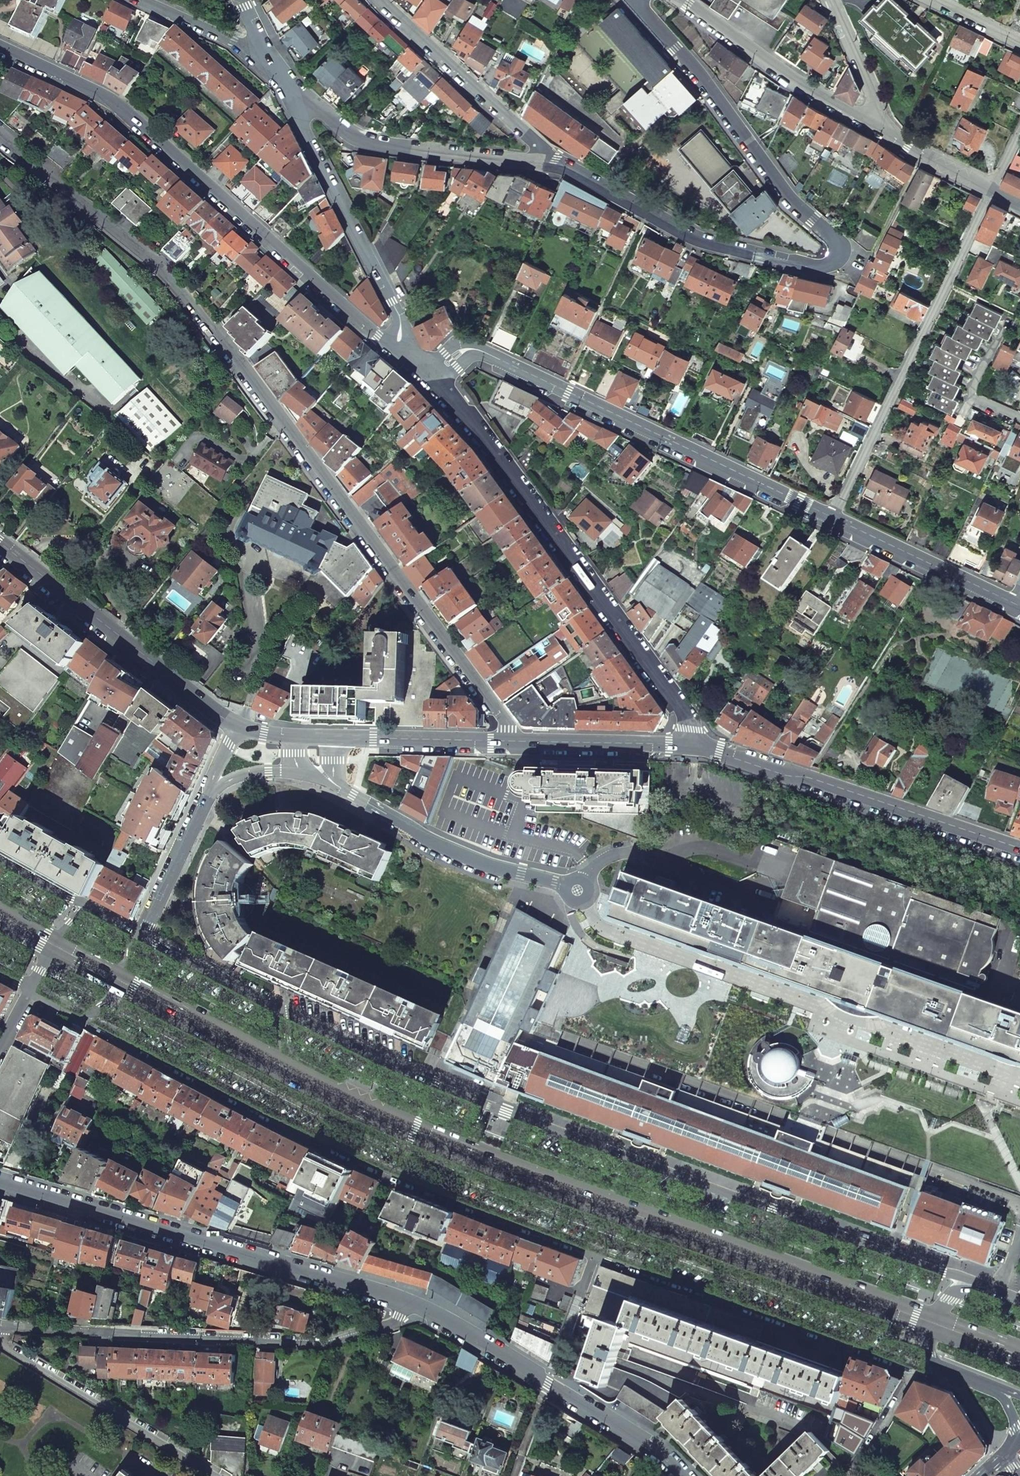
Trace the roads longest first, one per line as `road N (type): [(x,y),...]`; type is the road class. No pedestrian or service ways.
road 1 (secondary): [(1019,1355),(413,1130),(119,980)]
road 2 (residential): [(0,138),(162,269),(240,364),(513,741)]
road 3 (residential): [(636,0),(794,202),(833,237),(834,256),(818,265),(696,238),(546,162)]
road 4 (residential): [(0,48),(115,101),(431,376)]
road 5 (residential): [(431,376),(705,745)]
road 6 (residential): [(431,376),(476,350),(833,521)]
road 7 (residential): [(409,1303),(0,1176)]
road 8 (residential): [(0,1323),(329,1342),(388,1324),(409,1303)]
road 9 (residential): [(992,190),(833,521)]
road 10 (tertiary): [(705,745),(1019,851)]
road 11 (residential): [(683,1475),(640,1440),(409,1303)]
road 12 (residential): [(291,87),(307,134),(431,376)]
road 13 (tertiary): [(235,727),(0,541)]
road 14 (residential): [(546,162),(355,137),(291,87)]
road 15 (residential): [(572,888),(458,855),(336,785)]
road 16 (residential): [(0,1341),(222,1475)]
road 17 (residential): [(889,133),(793,79),(681,0)]
road 18 (residential): [(381,0),(546,162)]
road 19 (residential): [(761,897),(633,855),(612,856),(580,885)]
road 20 (residential): [(833,521),(1012,606)]
road 21 (tertiary): [(513,741),(705,745)]
road 22 (tertiary): [(332,738),(513,741)]
road 23 (residential): [(832,0),(889,133)]
road 24 (residential): [(196,819),(231,779),(319,776)]
road 25 (residential): [(263,52),(145,0)]
road 26 (residential): [(196,819),(142,935)]

